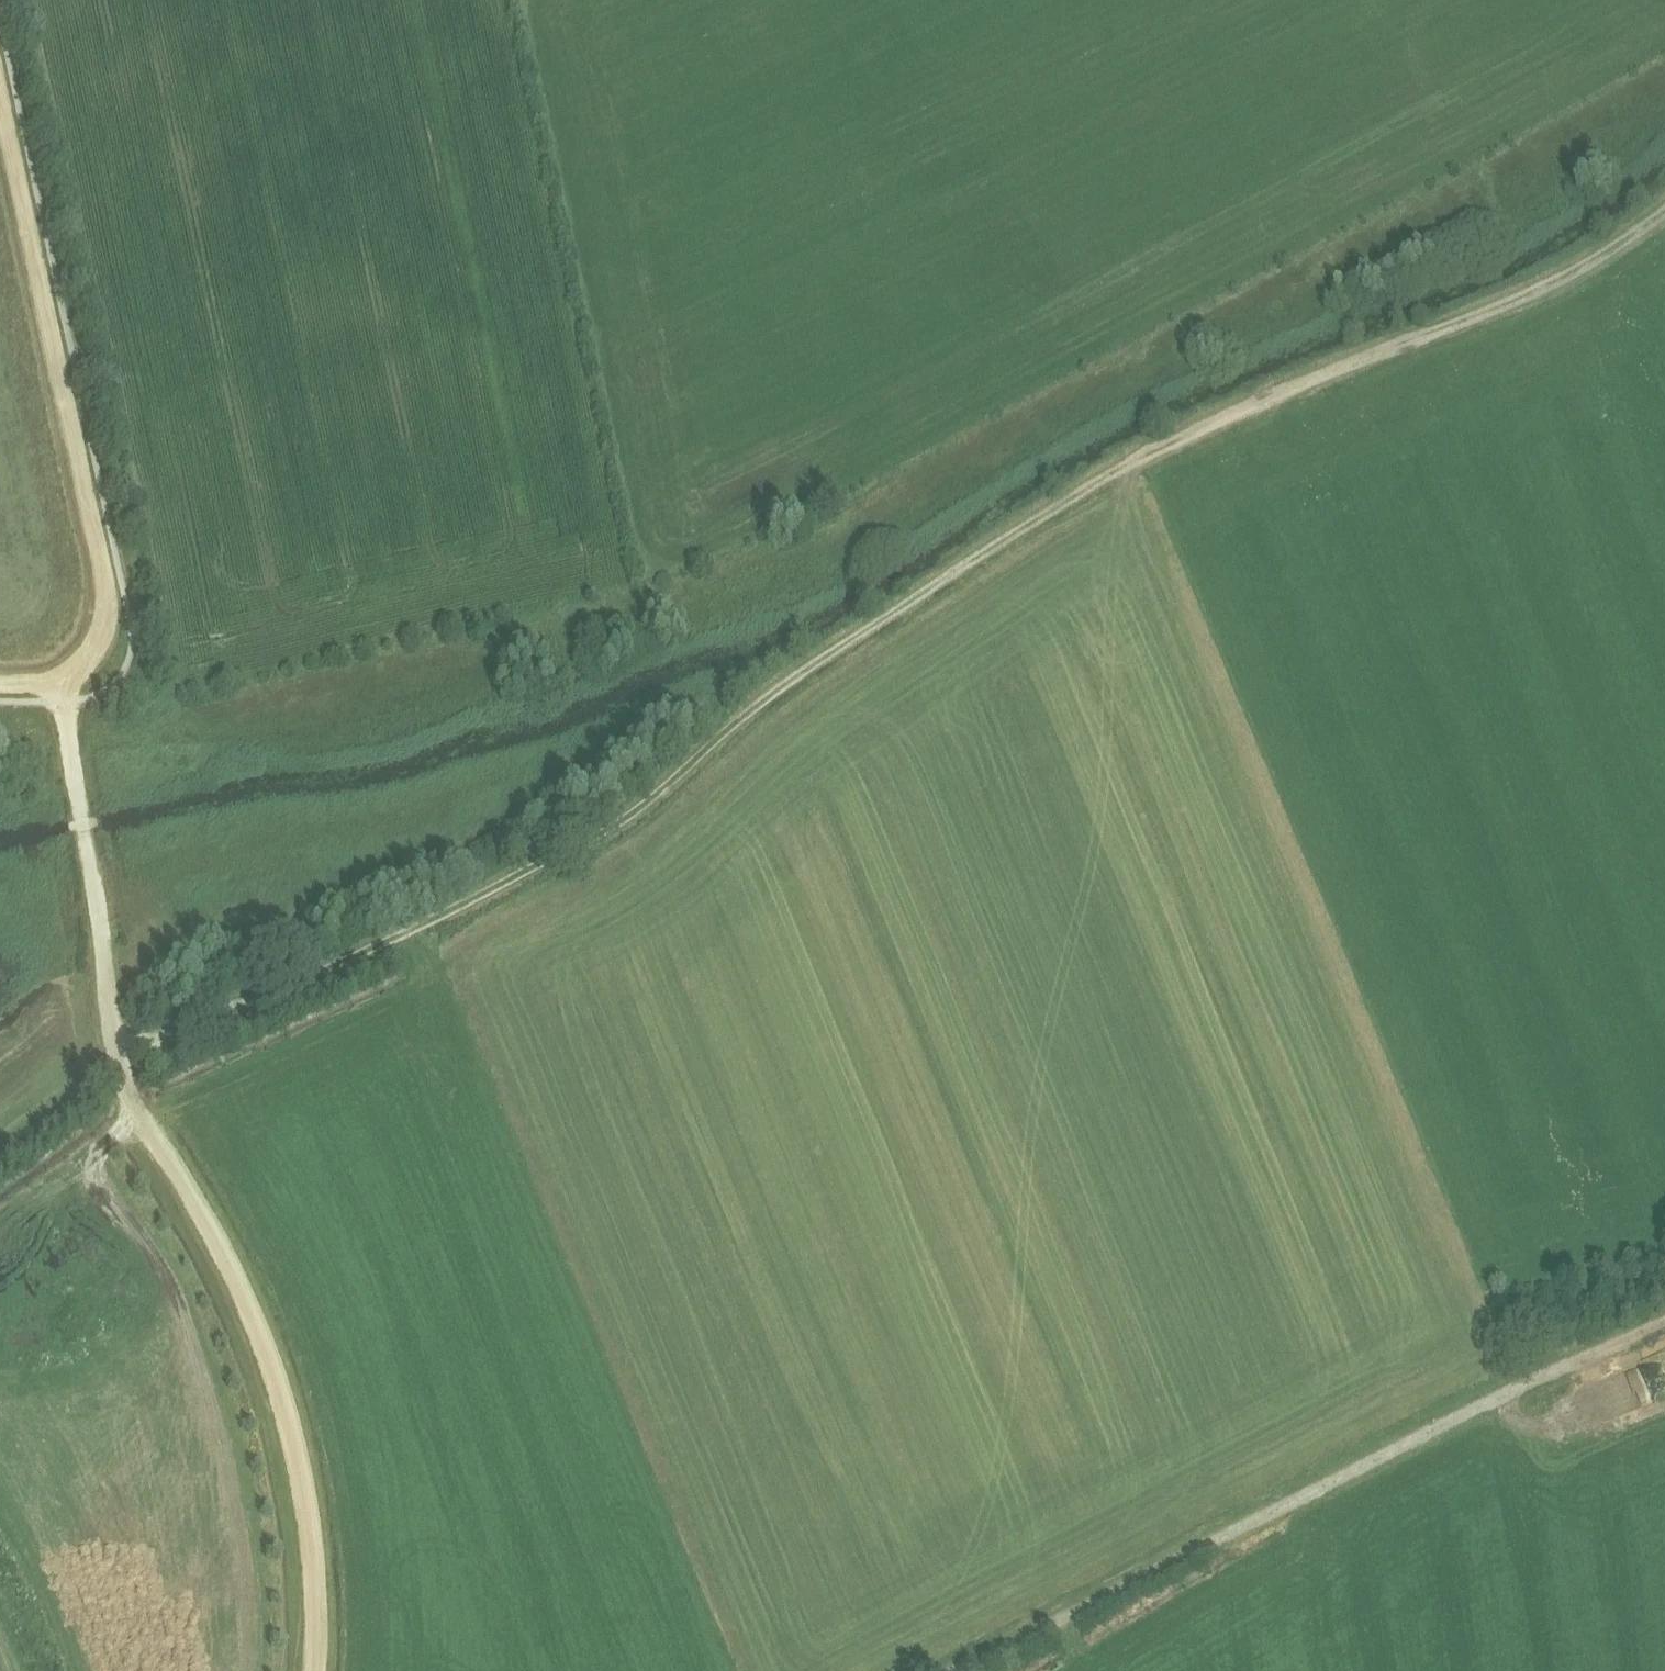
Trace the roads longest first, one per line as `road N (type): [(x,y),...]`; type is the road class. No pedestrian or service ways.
road 1 (track): [(119,1060),(574,851),(664,796),(794,679),(1210,418),(1573,270),(1664,212)]
road 2 (track): [(119,1060),(139,1116),(194,1192),(269,1356),(311,1530),(316,1670)]
road 3 (track): [(0,104),(105,593),(97,650),(63,679)]
road 4 (track): [(64,702),(119,1060)]

